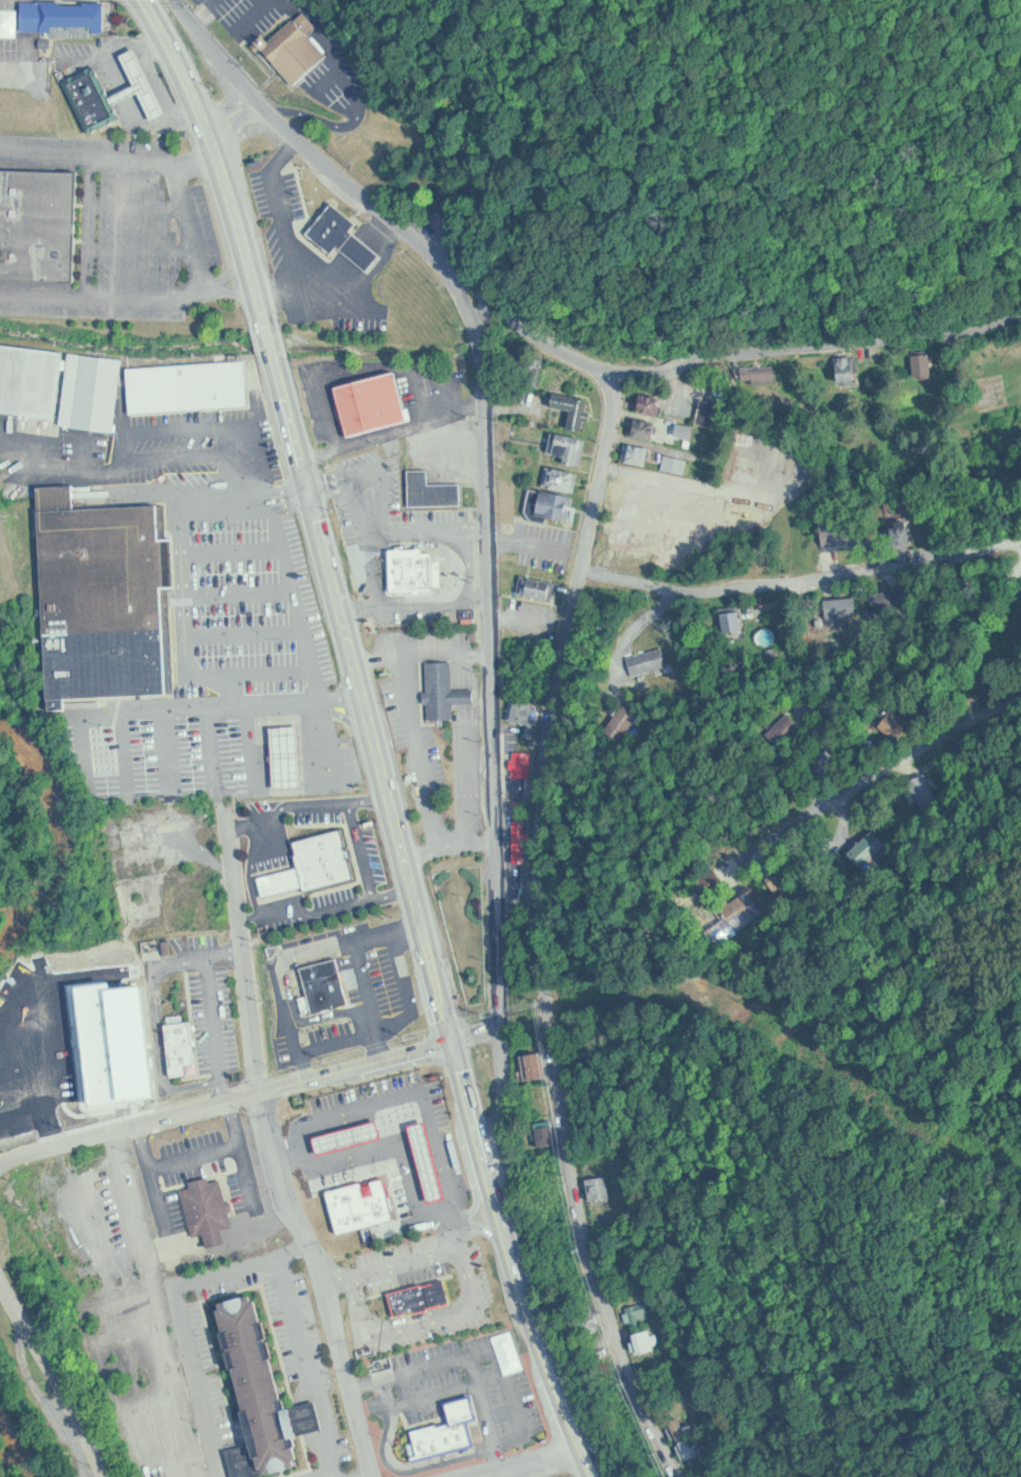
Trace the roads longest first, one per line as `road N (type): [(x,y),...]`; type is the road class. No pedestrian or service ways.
road 1 (residential): [(674,1476),(594,1256),(549,982),(546,797),(614,422),(611,381)]
road 2 (residential): [(499,1203),(504,1120),(488,407)]
road 3 (primary): [(458,1047),(277,354)]
road 4 (residential): [(500,314),(311,147),(171,0)]
road 5 (primary): [(596,1476),(523,1285),(458,1047)]
road 6 (residential): [(584,566),(658,582),(749,588),(1020,540)]
road 7 (primary): [(274,344),(223,170),(191,86),(144,0)]
road 8 (residential): [(1020,688),(748,855)]
road 9 (residential): [(705,359),(1020,314)]
road 10 (residential): [(25,1155),(260,1096)]
road 11 (residential): [(826,807),(870,572)]
road 12 (residential): [(109,1476),(0,1276)]
road 13 (residential): [(260,1096),(458,1047)]
road 14 (residential): [(305,463),(488,407)]

